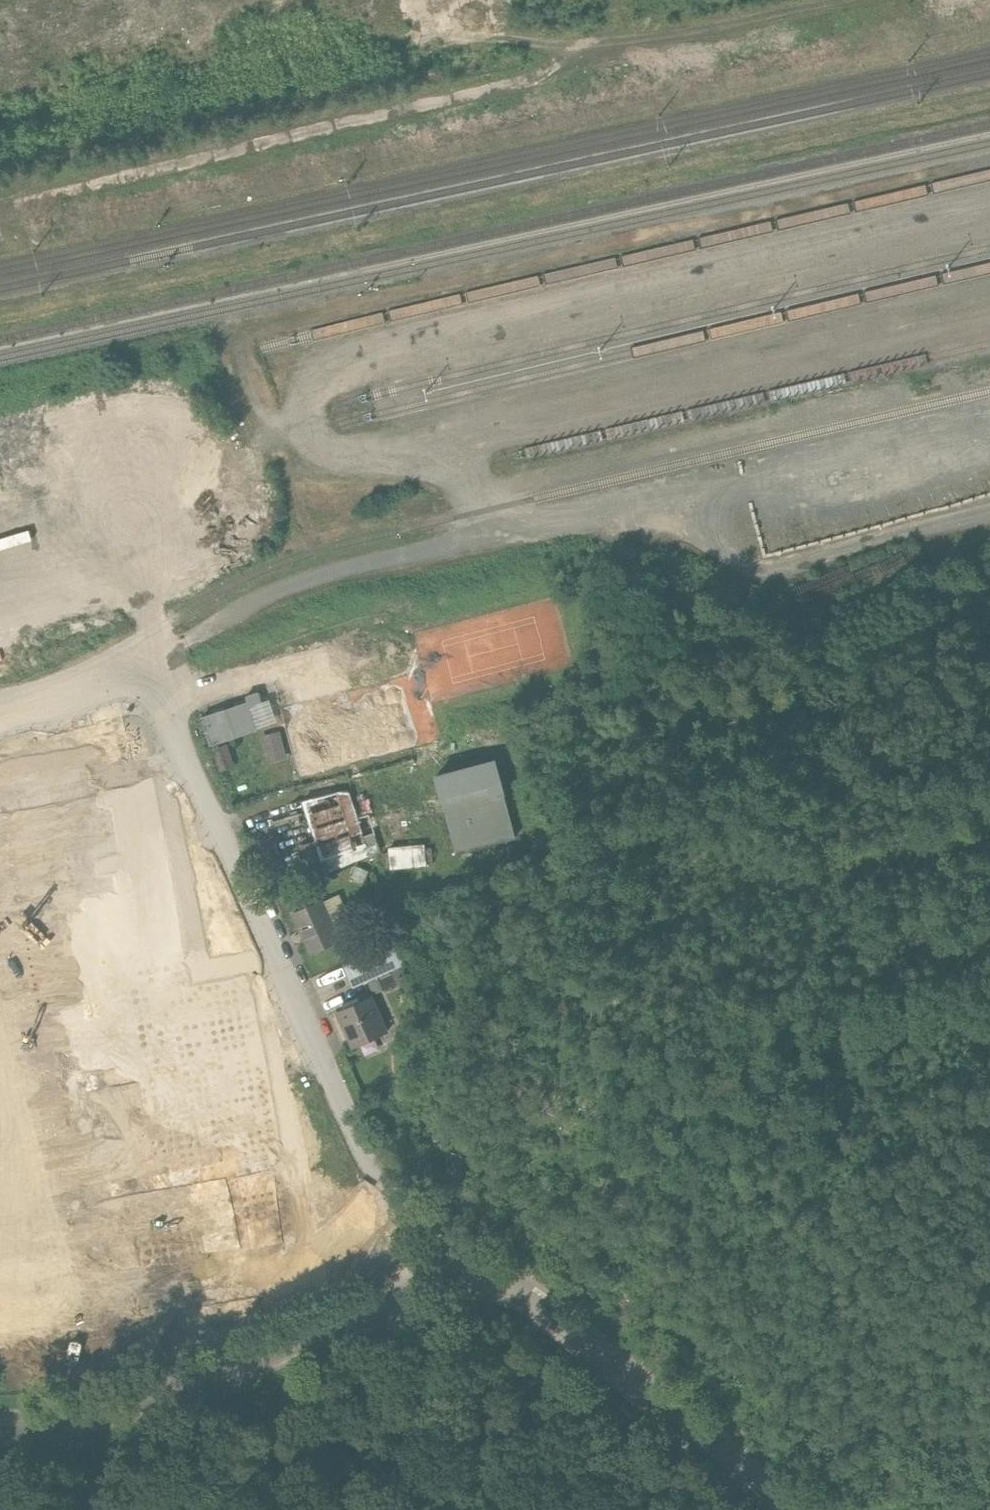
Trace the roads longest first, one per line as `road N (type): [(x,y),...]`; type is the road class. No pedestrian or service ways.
road 1 (unclassified): [(0,700),(150,665),(291,1014),(333,1094),(466,1276)]
road 2 (track): [(0,195),(477,86),(779,0)]
road 3 (unclassified): [(0,1421),(61,1419),(244,1363),(419,1283),(466,1276)]
road 4 (unclassified): [(466,1276),(538,1302),(788,1509)]

